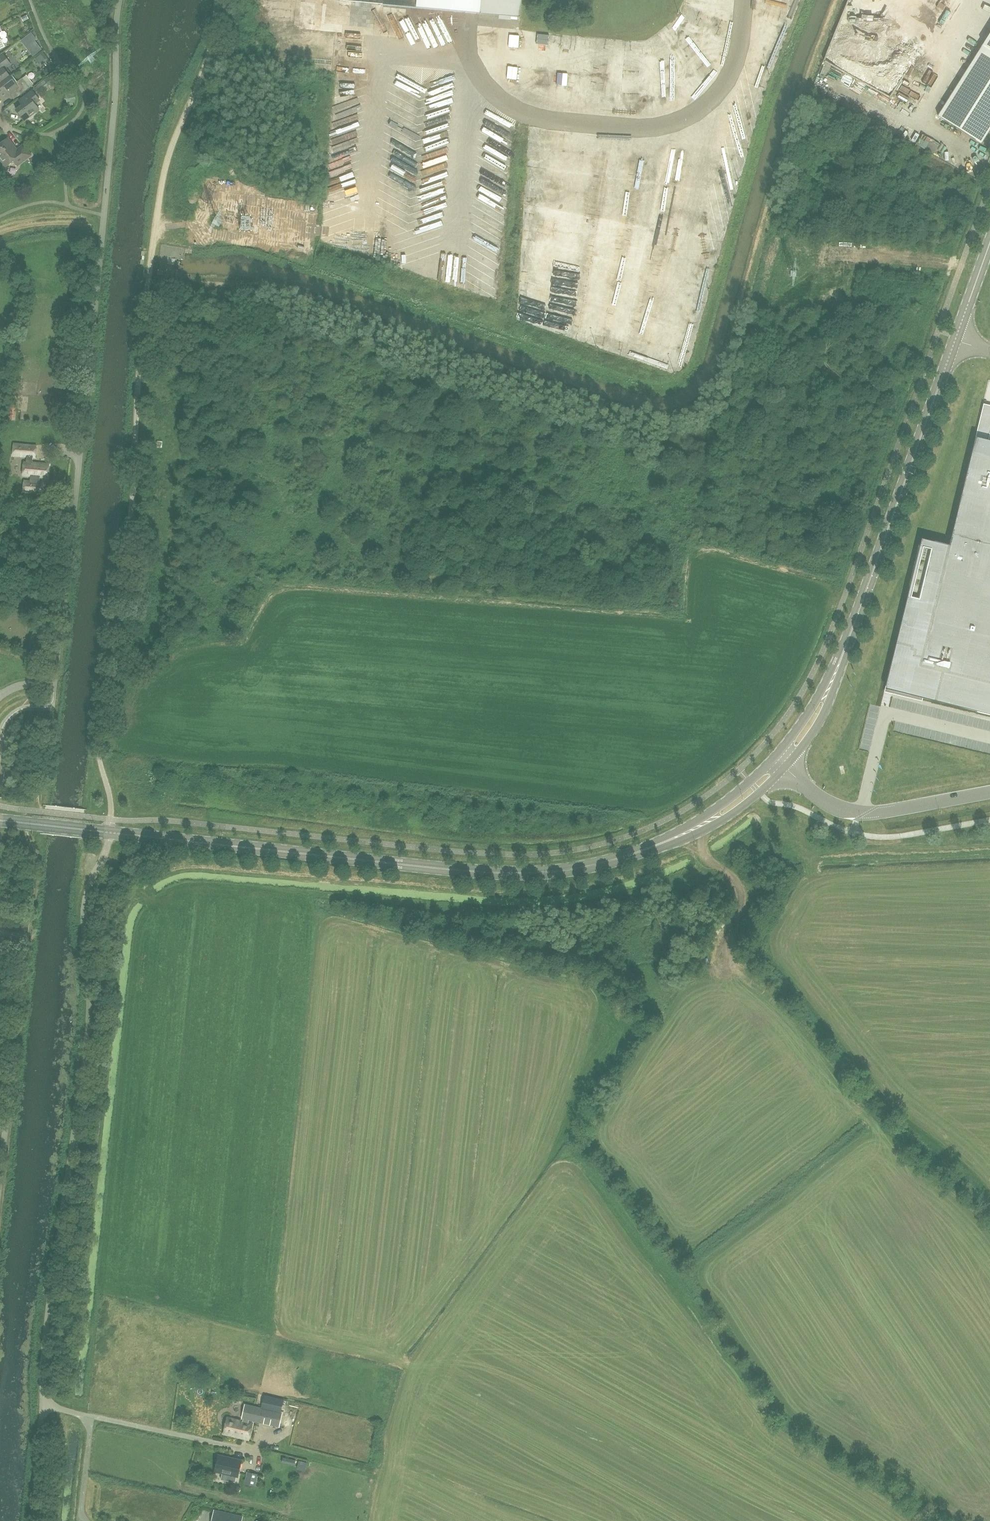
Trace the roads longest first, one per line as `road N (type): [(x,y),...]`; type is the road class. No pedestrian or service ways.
road 1 (track): [(111,819),(99,737),(133,492),(151,254),(165,166),(207,64),(215,0)]
road 2 (tertiary): [(109,831),(549,873),(602,865),(688,831),(774,762)]
road 3 (unclassified): [(109,831),(84,904),(88,1023),(49,1289),(41,1428)]
road 4 (tertiary): [(774,762),(840,665),(955,340)]
road 5 (unclassified): [(0,696),(56,680),(82,442)]
road 6 (tertiary): [(989,790),(848,811),(774,762)]
road 7 (track): [(688,831),(737,884),(727,957)]

